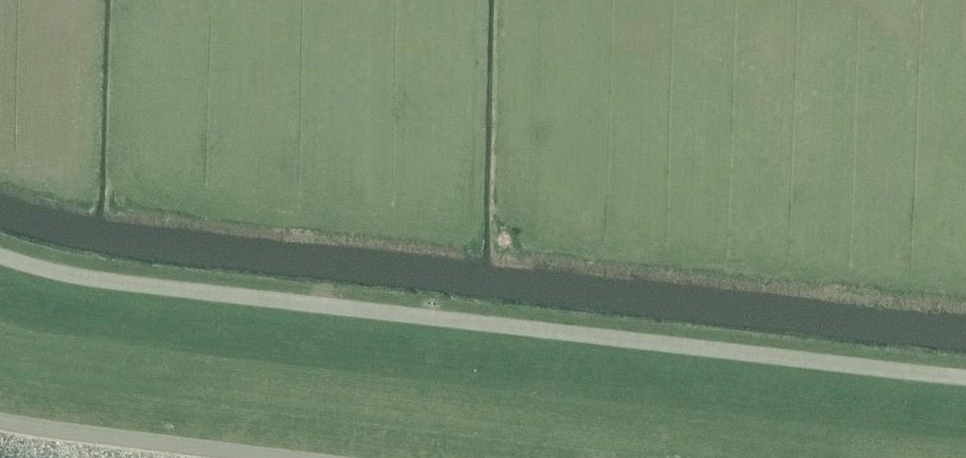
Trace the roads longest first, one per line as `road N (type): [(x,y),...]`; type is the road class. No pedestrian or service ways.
road 1 (unclassified): [(965,384),(128,290),(0,263)]
road 2 (unclassified): [(0,416),(309,457)]

